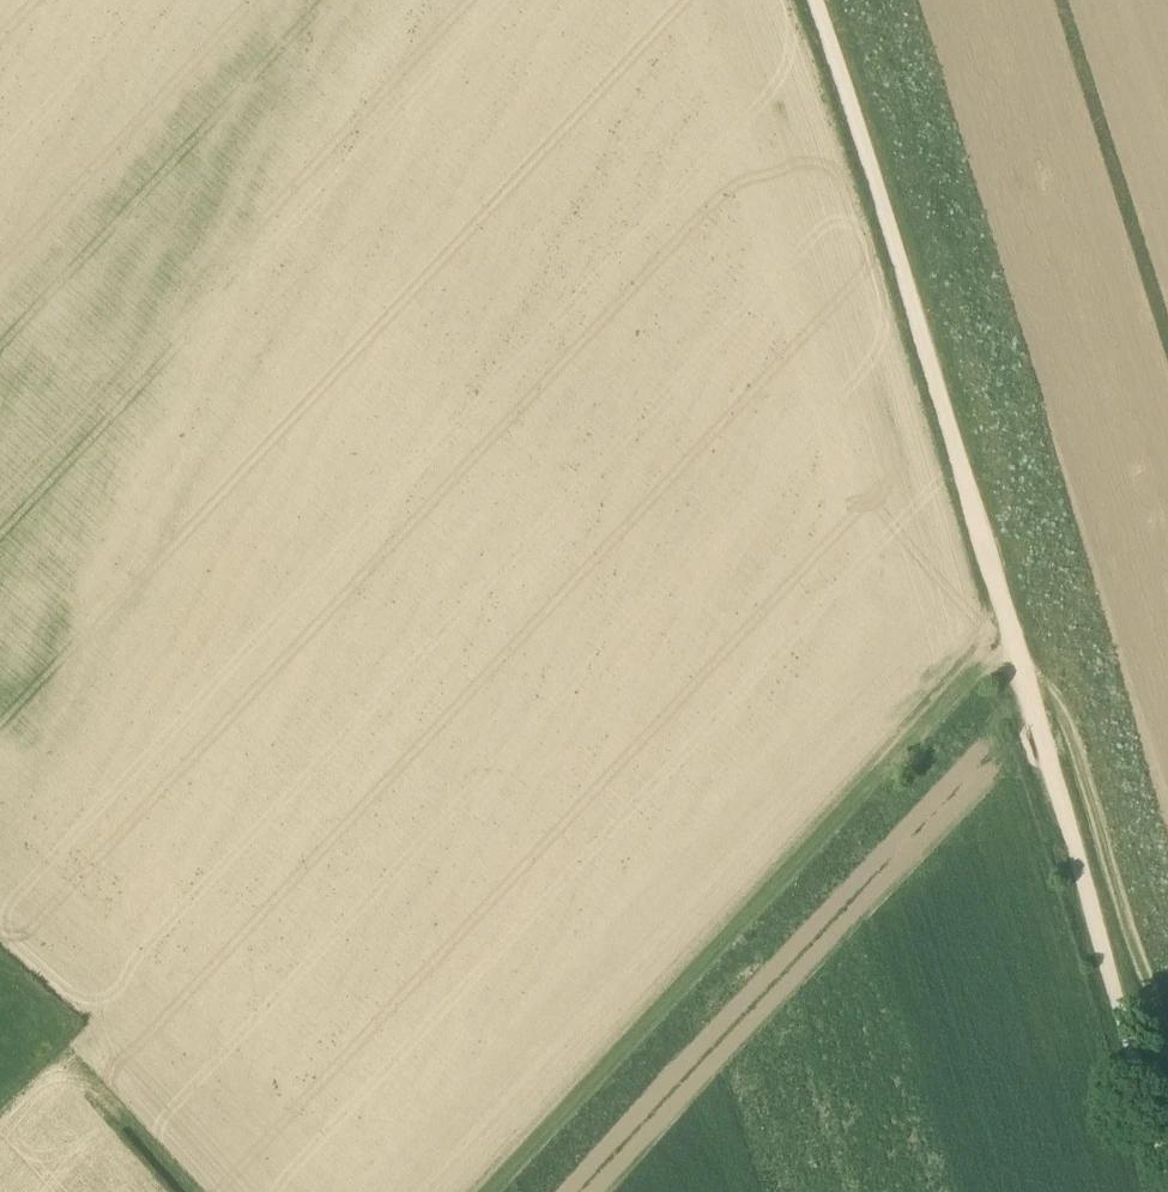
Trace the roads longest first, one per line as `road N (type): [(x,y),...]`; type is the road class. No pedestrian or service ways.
road 1 (track): [(1017,676),(871,187),(804,0)]
road 2 (track): [(1167,1157),(1017,676)]

